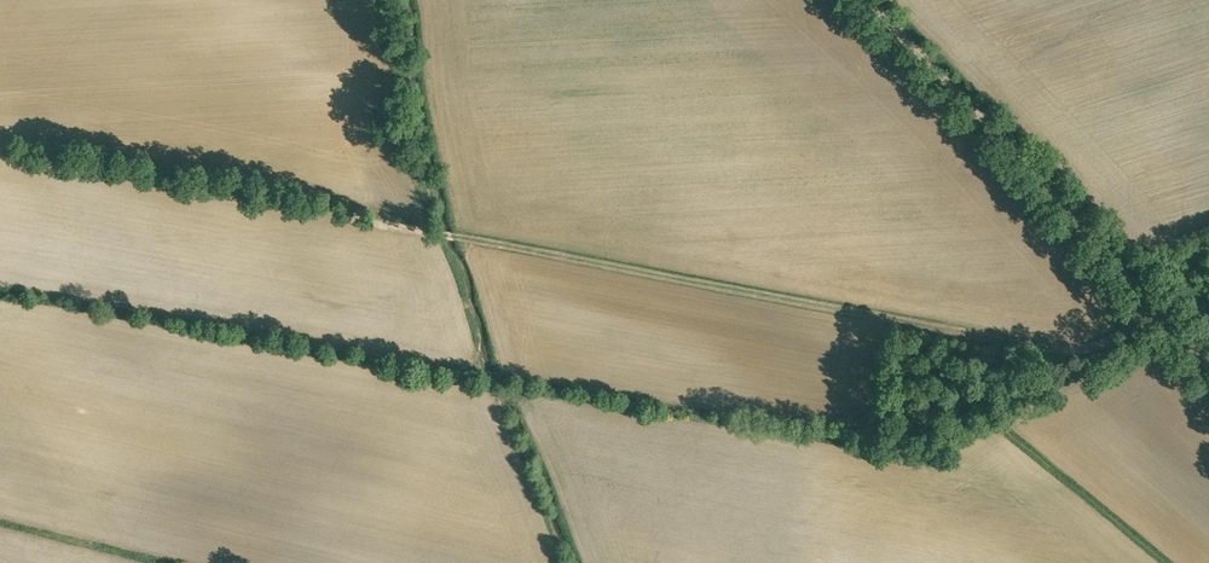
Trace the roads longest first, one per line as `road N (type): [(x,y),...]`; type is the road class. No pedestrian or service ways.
road 1 (track): [(876,0),(1208,362)]

